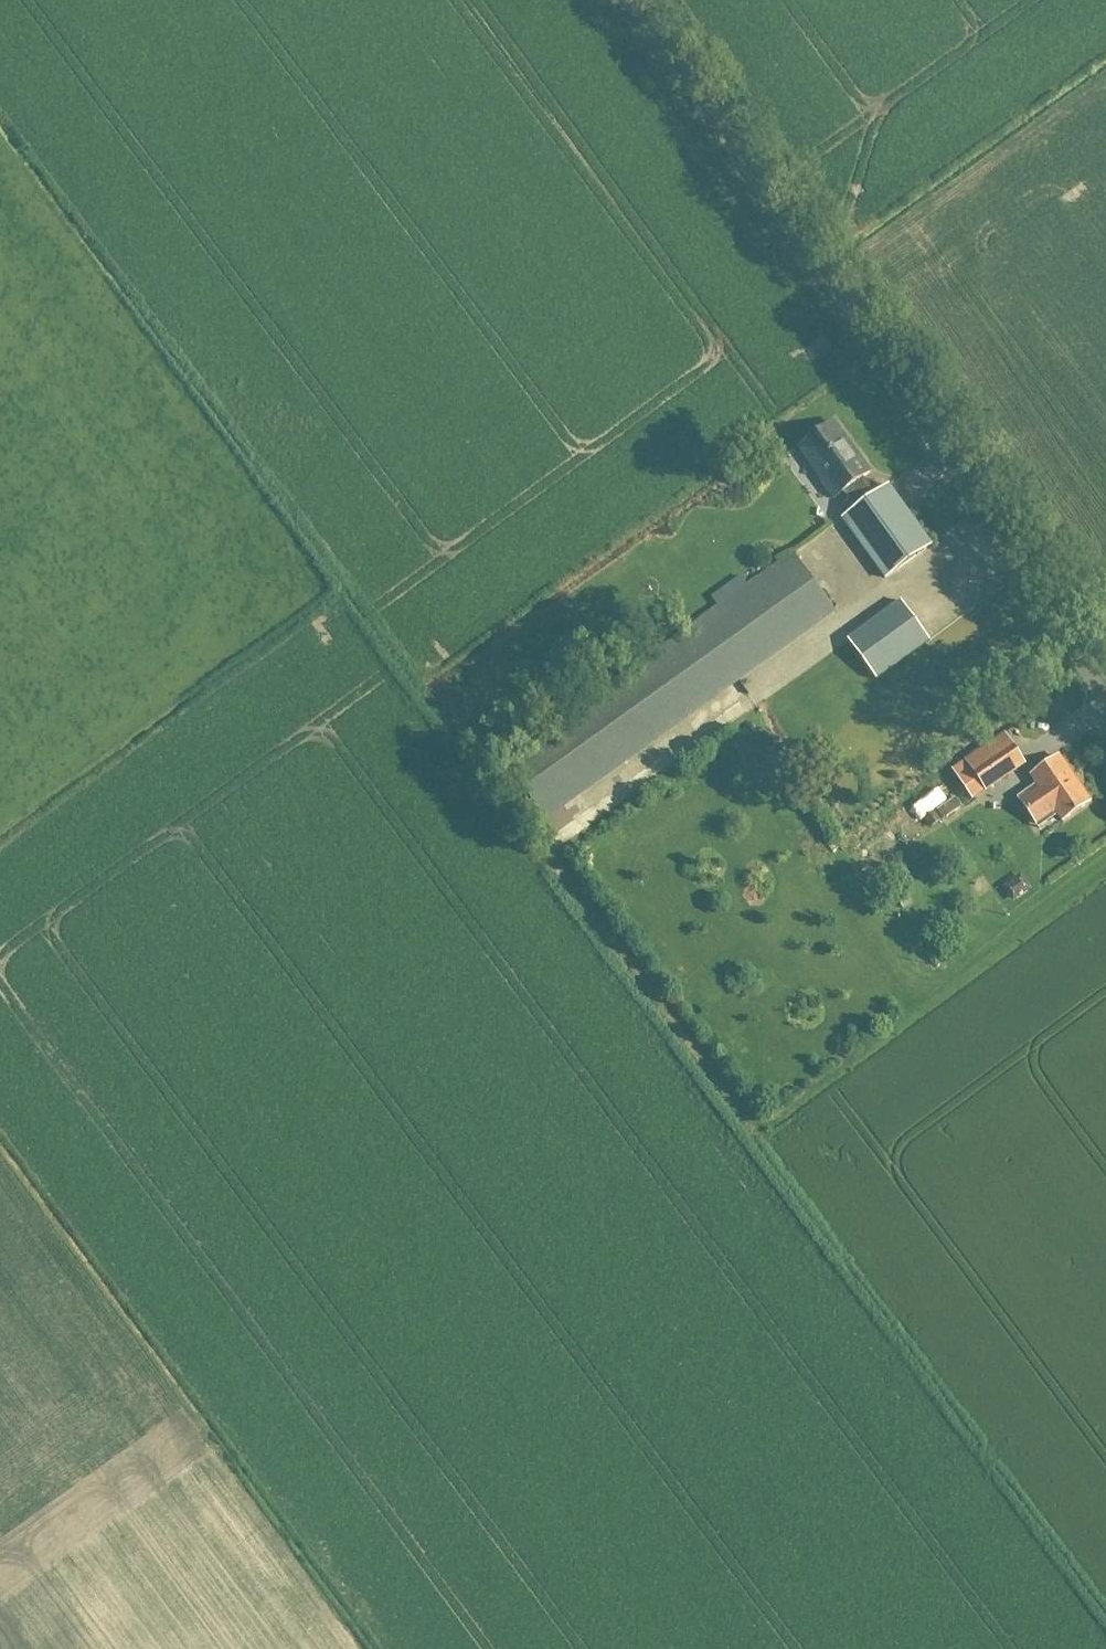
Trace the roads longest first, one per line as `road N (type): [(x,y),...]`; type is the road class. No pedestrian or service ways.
road 1 (unclassified): [(1105,705),(885,362),(628,0)]

